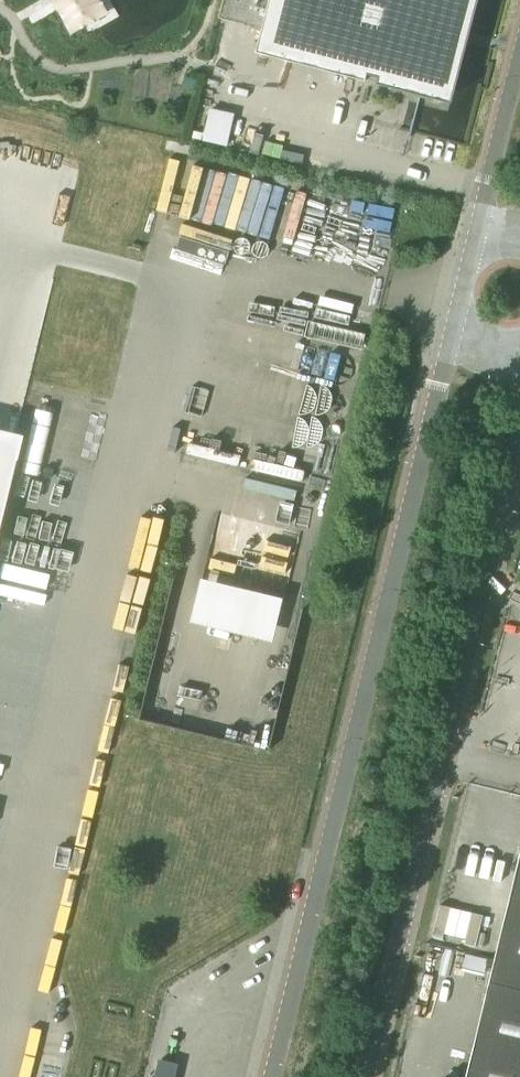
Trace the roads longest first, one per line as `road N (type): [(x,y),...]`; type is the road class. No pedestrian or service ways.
road 1 (unclassified): [(450,334),(272,1076)]
road 2 (unclassified): [(366,1076),(519,439)]
road 3 (unclassified): [(519,66),(479,217)]
road 4 (unclassified): [(479,217),(450,334)]

